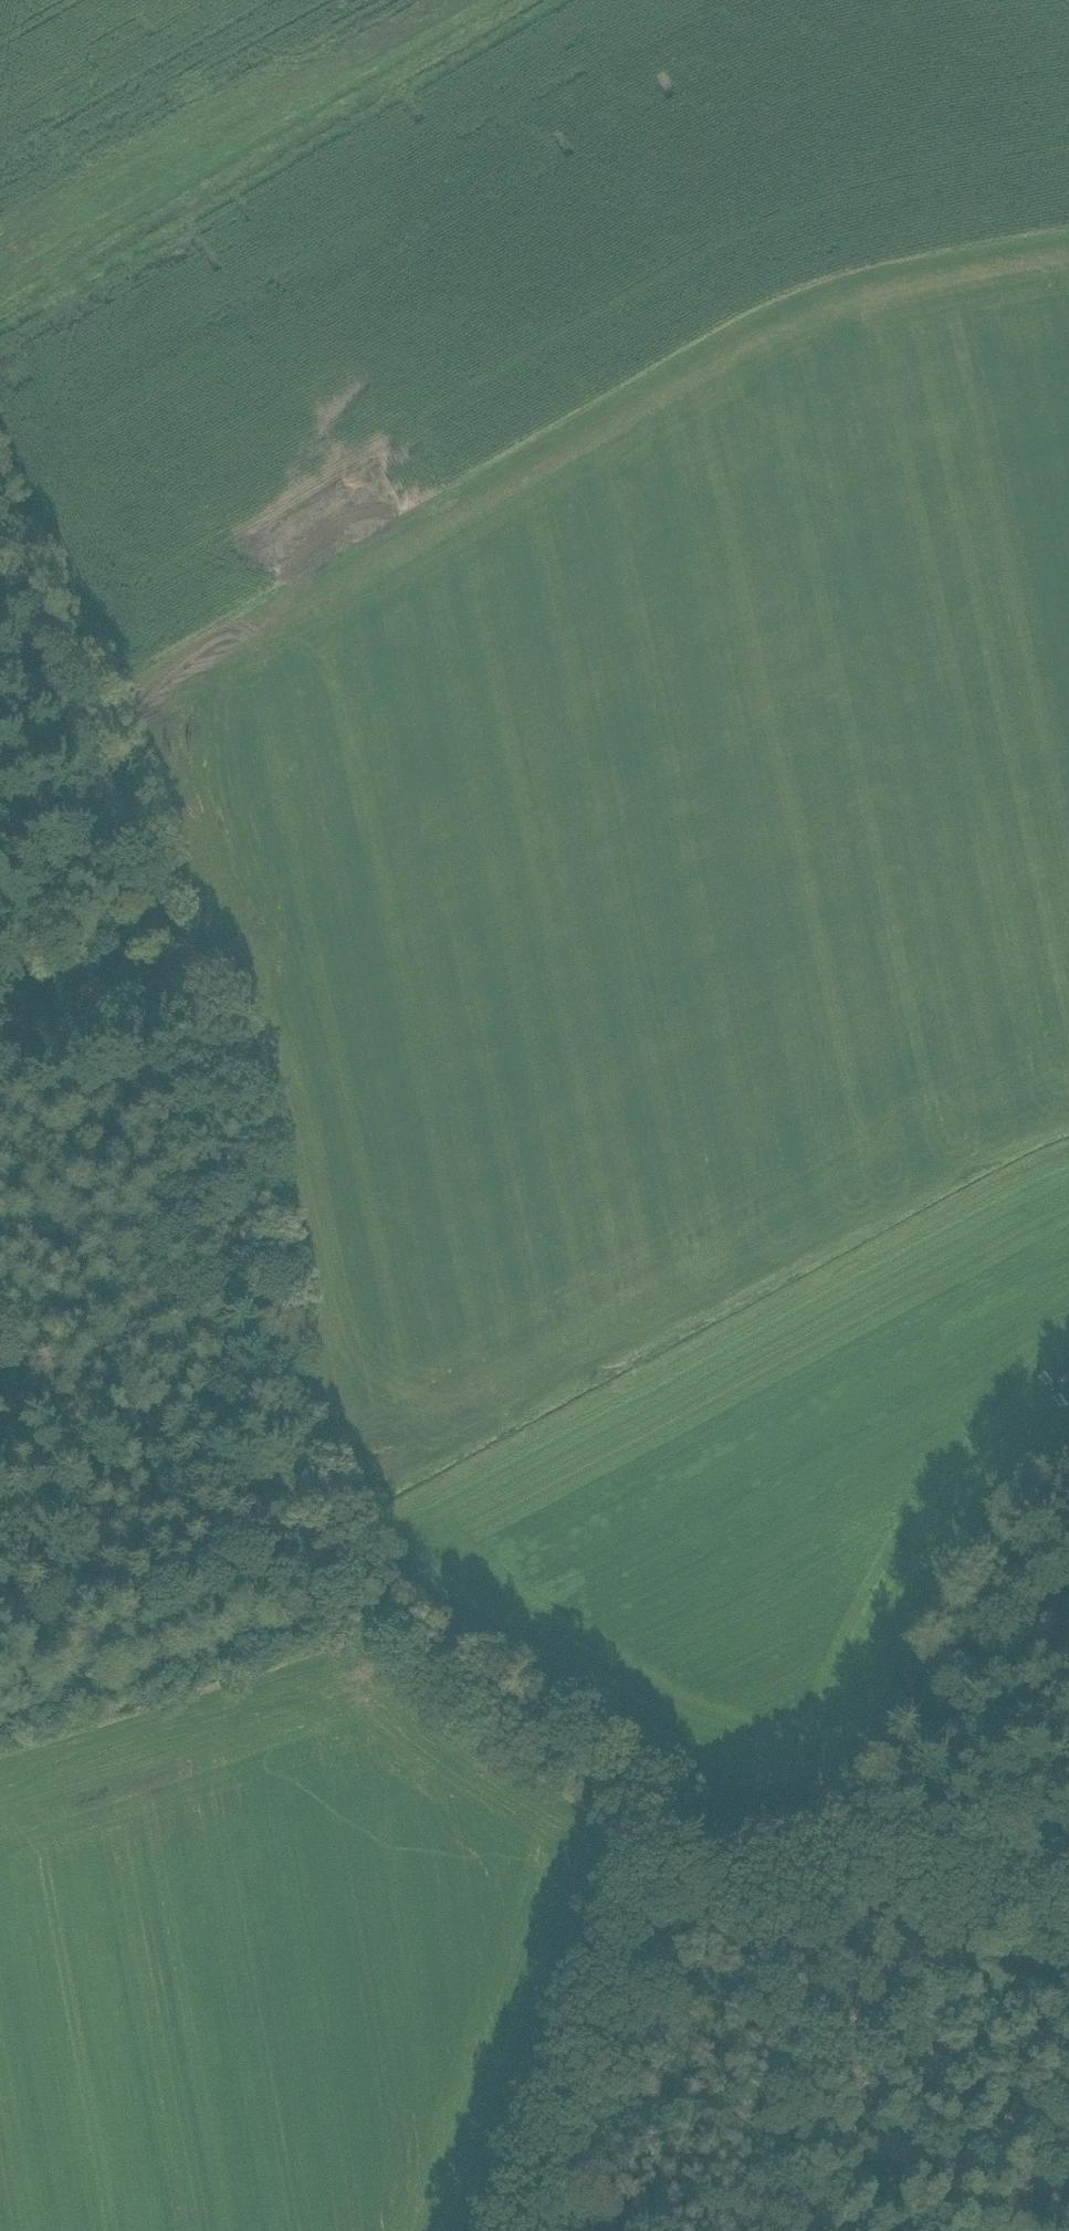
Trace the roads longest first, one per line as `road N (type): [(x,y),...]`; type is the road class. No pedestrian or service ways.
road 1 (track): [(1068,1892),(890,1881),(726,1855),(629,1802),(408,1643),(322,1526),(250,1295),(173,935),(100,756),(0,558)]

